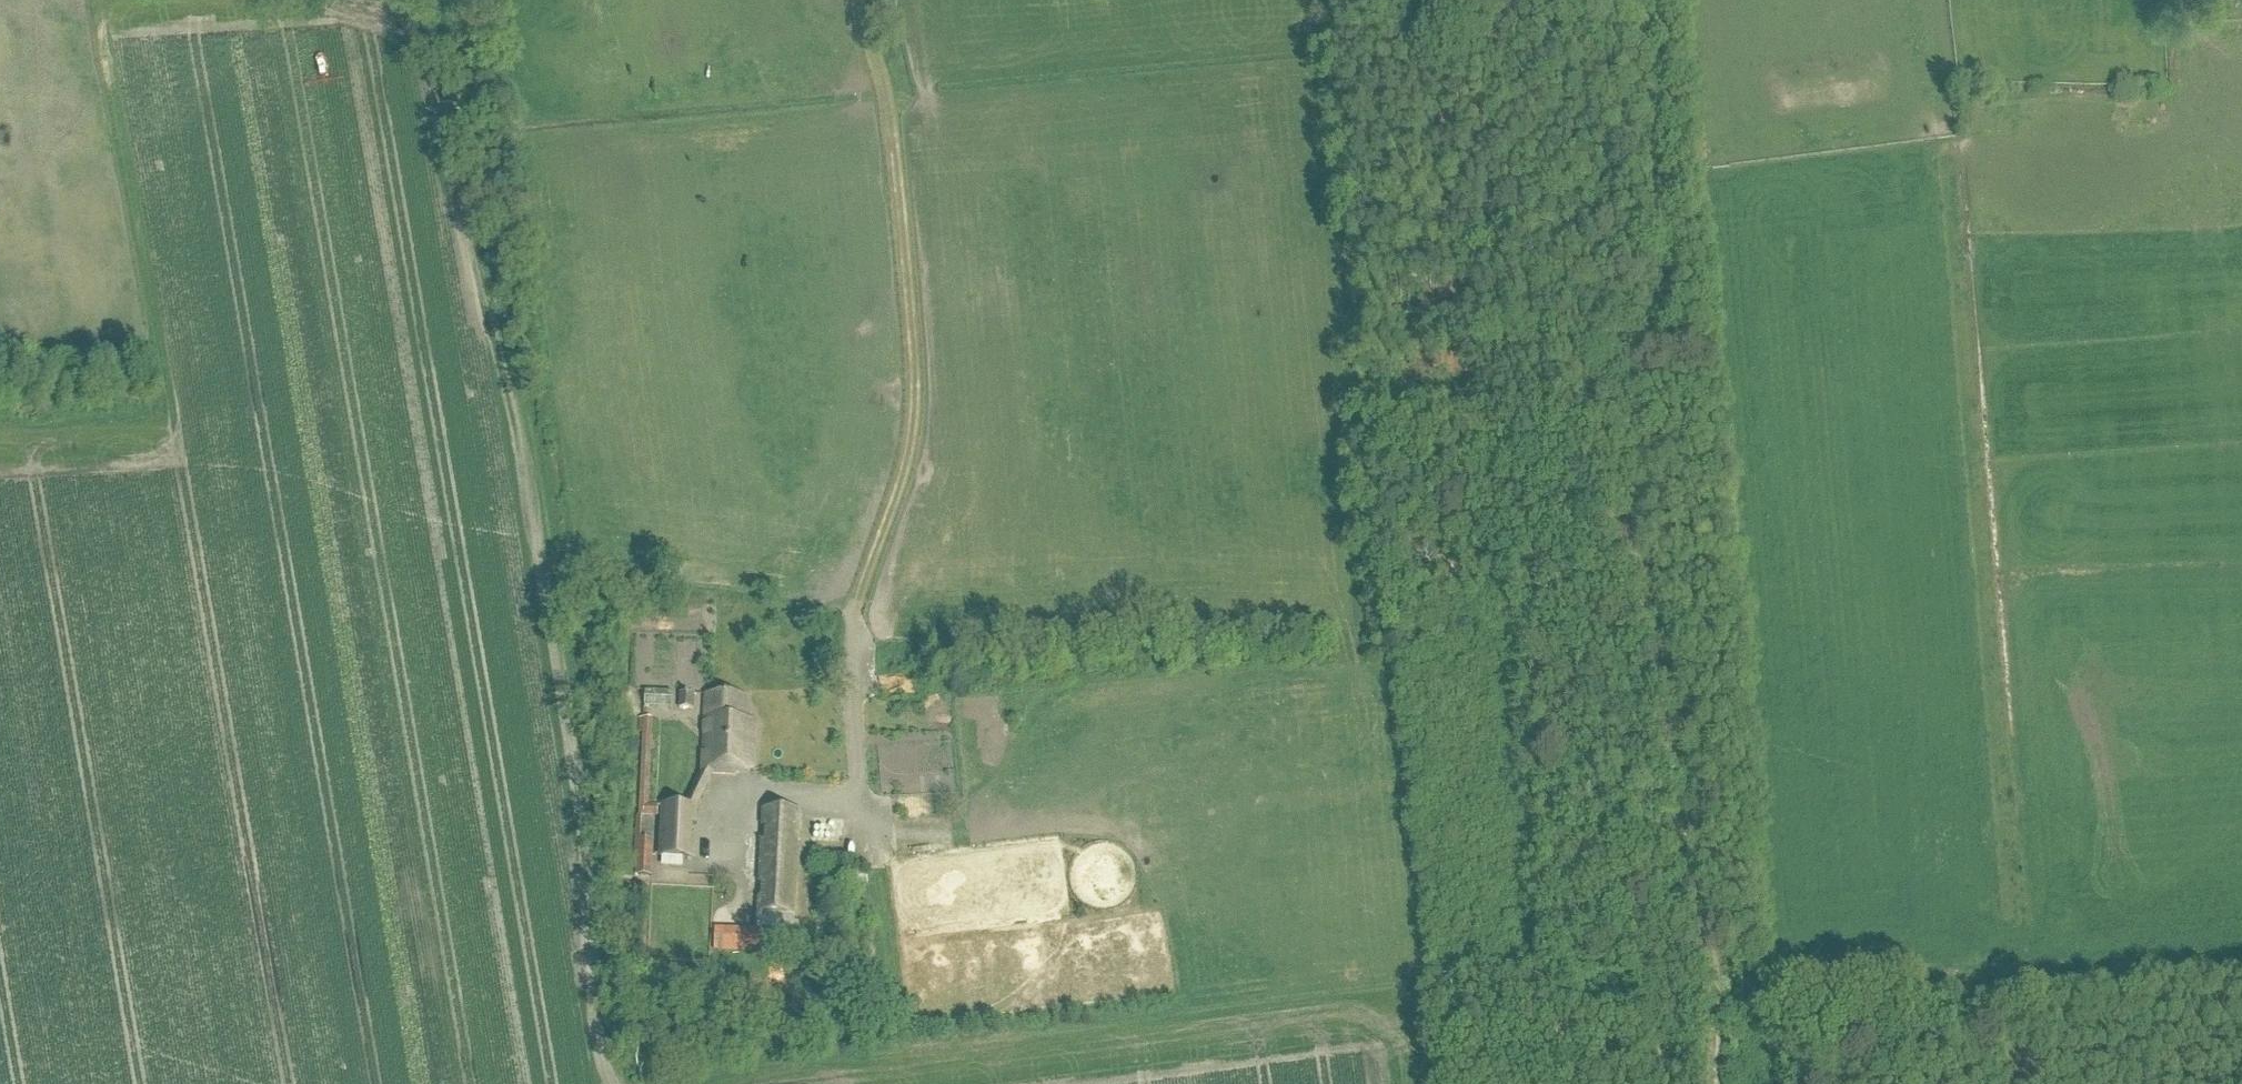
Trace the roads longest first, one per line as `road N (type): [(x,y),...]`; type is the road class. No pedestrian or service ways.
road 1 (track): [(876,847),(847,685),(855,612),(917,411),(889,104),(857,0)]

